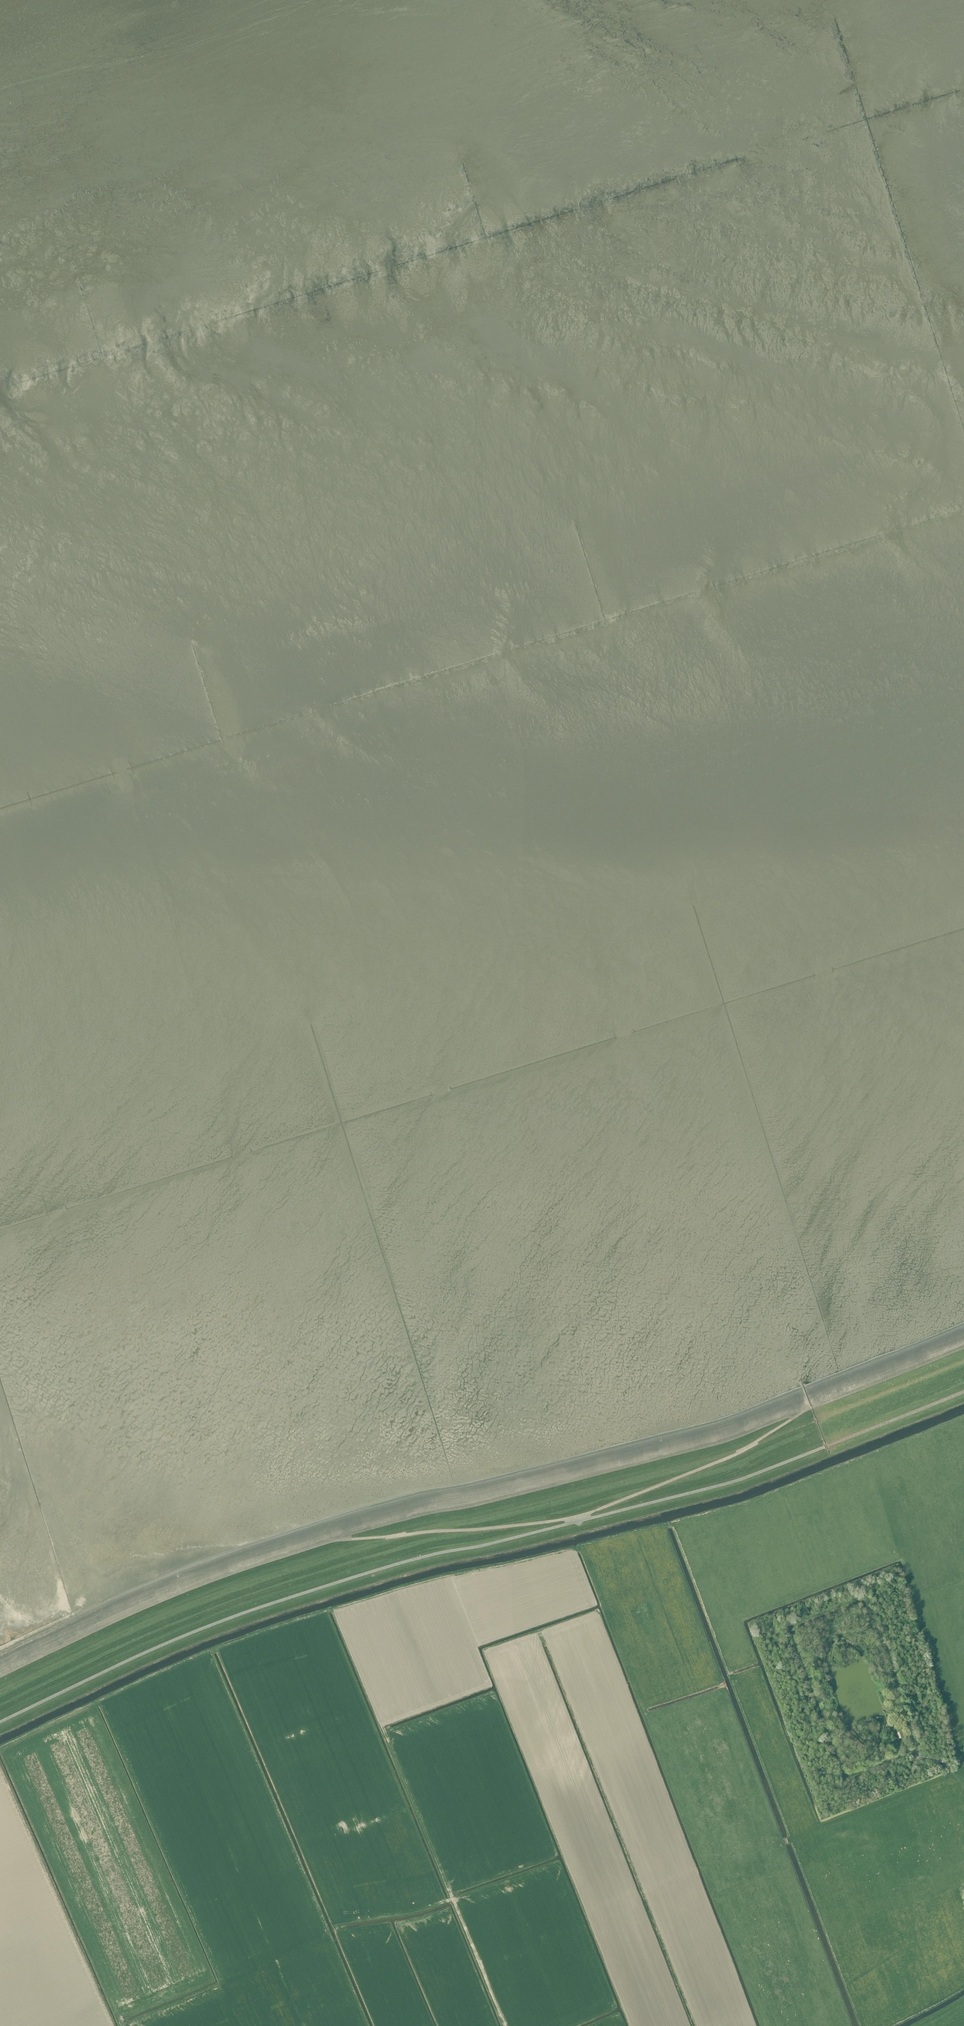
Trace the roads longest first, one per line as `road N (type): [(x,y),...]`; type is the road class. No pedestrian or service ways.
road 1 (track): [(506,2025),(449,1891)]

